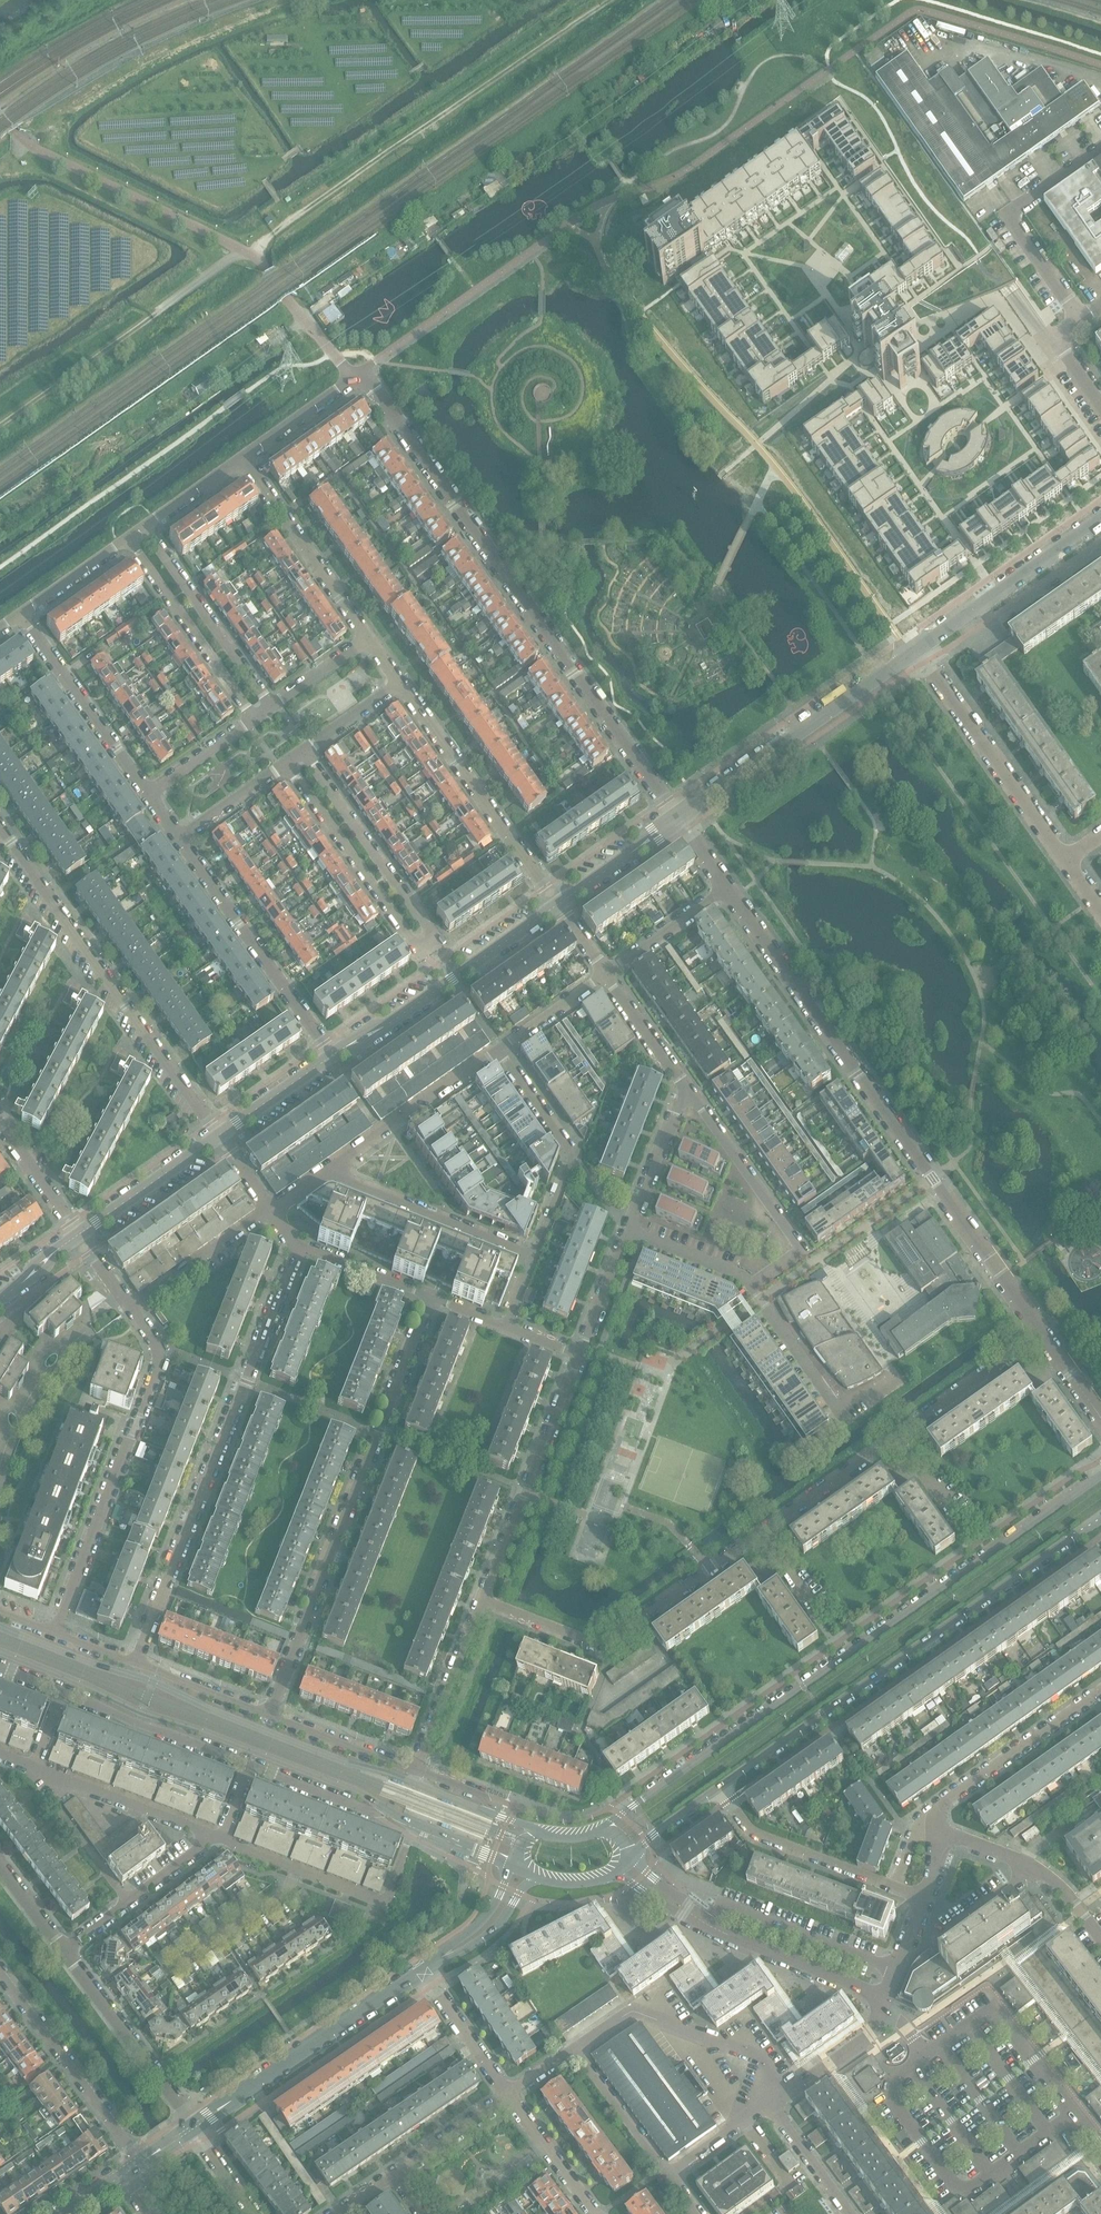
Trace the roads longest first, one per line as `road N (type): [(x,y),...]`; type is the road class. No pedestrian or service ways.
road 1 (residential): [(483,1600),(606,1640),(1041,1332)]
road 2 (secondary): [(1100,1474),(602,1830)]
road 3 (residential): [(679,815),(370,384),(352,379)]
road 4 (residential): [(1041,1332),(729,886)]
road 5 (residential): [(287,762),(416,949),(434,937),(302,752)]
road 6 (secondary): [(719,1786),(1100,1516)]
road 7 (residential): [(136,1664),(298,1245)]
road 8 (residential): [(270,1715),(431,1298)]
road 9 (secondary): [(414,1783),(0,1627)]
road 10 (secondary): [(0,1651),(350,1788),(400,1819)]
road 11 (residential): [(0,826),(219,1135)]
road 12 (residential): [(629,1230),(740,1274),(838,1410),(895,1370)]
road 13 (residential): [(54,1633),(157,1364),(155,1342),(130,1307)]
road 14 (residential): [(925,2054),(891,2079),(889,2096),(956,2187),(971,2188),(1074,2113)]
road 15 (residential): [(194,2127),(423,1972)]
road 16 (residential): [(558,904),(332,1056)]
road 17 (residential): [(401,683),(558,904)]
road 18 (residential): [(332,1056),(180,837)]
road 19 (residential): [(217,1836),(386,1902),(417,1826)]
road 20 (residential): [(580,1356),(483,1600)]
road 21 (residential): [(1066,861),(921,655)]
road 22 (residential): [(579,2047),(630,2010),(756,2057),(787,2094)]
road 23 (residential): [(875,679),(679,815)]
road 24 (residential): [(499,1049),(573,1155),(534,1255)]
road 25 (residential): [(141,2163),(0,1975)]
road 26 (residential): [(1082,320),(1013,215),(1100,150)]
road 27 (residential): [(241,457),(369,638)]
road 28 (residential): [(272,706),(144,525)]
road 29 (residential): [(148,794),(20,613)]
road 30 (residential): [(127,538),(254,719)]
road 31 (residential): [(884,2003),(685,1910)]
road 32 (residential): [(194,2127),(64,1951)]
road 33 (residential): [(1100,1691),(944,1802),(933,1827)]
road 34 (residential): [(340,1163),(355,1184),(534,1255)]
road 35 (residential): [(1074,2113),(996,2013),(925,2054)]
road 36 (residential): [(689,1094),(811,1263)]
road 37 (residential): [(719,1786),(752,1833),(893,1887)]
road 38 (residential): [(1100,1938),(1036,1869),(933,1827)]
road 39 (residential): [(62,1692),(250,1766)]
road 40 (residential): [(340,1163),(499,1049)]
road 41 (residential): [(34,1769),(217,1836)]
road 42 (residential): [(64,1951),(217,1836)]
road 43 (residential): [(483,1600),(417,1771)]
road 44 (residential): [(78,1235),(219,1135)]
road 45 (residential): [(130,1307),(272,1210)]
road 46 (residential): [(963,615),(1100,518)]
road 47 (residential): [(250,1766),(400,1819)]
road 48 (residential): [(417,1771),(270,1715)]
road 49 (residential): [(669,2176),(579,2047)]
road 50 (residential): [(606,973),(729,886)]
road 51 (residential): [(679,815),(558,904)]
road 52 (residential): [(509,2095),(423,1972)]
road 53 (residential): [(689,1094),(629,1230)]
road 54 (residential): [(598,2213),(509,2095)]
road 55 (residential): [(606,973),(689,1094)]
road 56 (residential): [(270,1715),(136,1664)]
road 57 (residential): [(431,1298),(298,1245)]
road 58 (residential): [(394,2173),(509,2095)]
road 59 (residential): [(332,1056),(219,1135)]
road 60 (residential): [(787,2094),(869,2037),(884,2003)]
road 61 (residential): [(241,457),(352,379)]
road 62 (residential): [(78,1235),(0,1124)]
road 63 (residential): [(629,1230),(580,1356)]
road 64 (residential): [(849,2213),(770,2106)]
road 65 (residential): [(499,1049),(606,973)]
road 66 (residential): [(20,613),(127,538)]
road 67 (residential): [(180,837),(287,762)]
road 68 (residential): [(254,719),(148,794)]
road 69 (residential): [(440,1960),(498,1928),(536,1879)]
road 70 (residential): [(669,2176),(770,2106)]
road 71 (residential): [(513,1865),(484,1918),(440,1960)]

